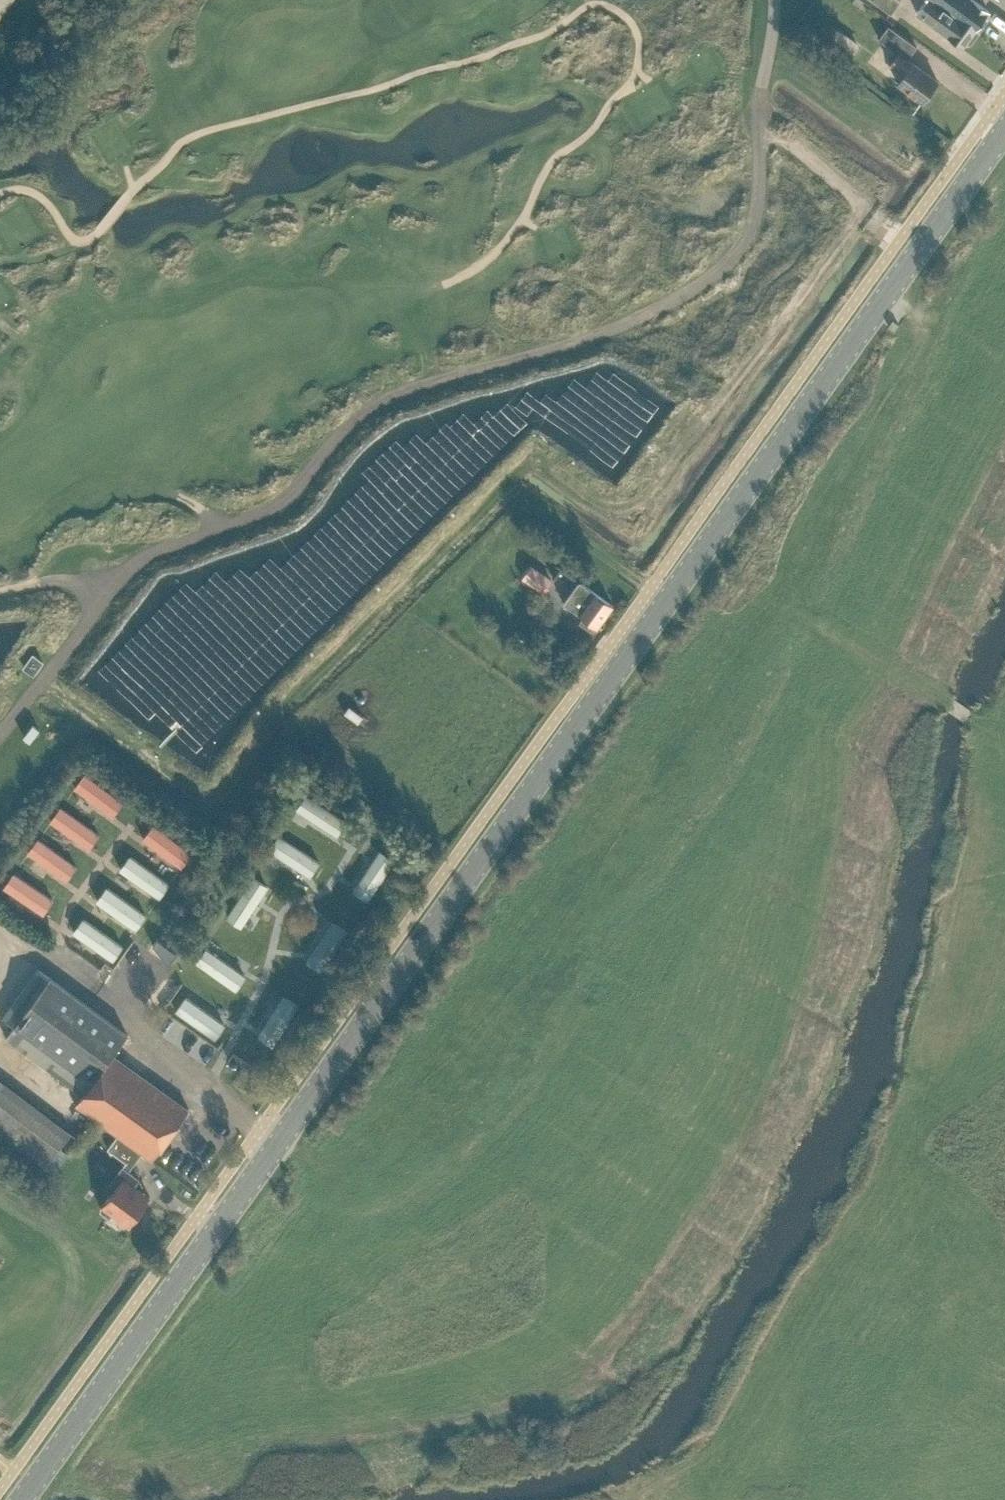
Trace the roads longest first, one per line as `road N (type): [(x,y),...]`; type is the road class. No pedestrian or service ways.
road 1 (tertiary): [(19,1499),(1004,126)]
road 2 (track): [(774,0),(750,117),(697,156),(640,306),(613,327),(372,401),(277,504),(182,540),(121,550),(99,565),(83,618),(0,723)]

